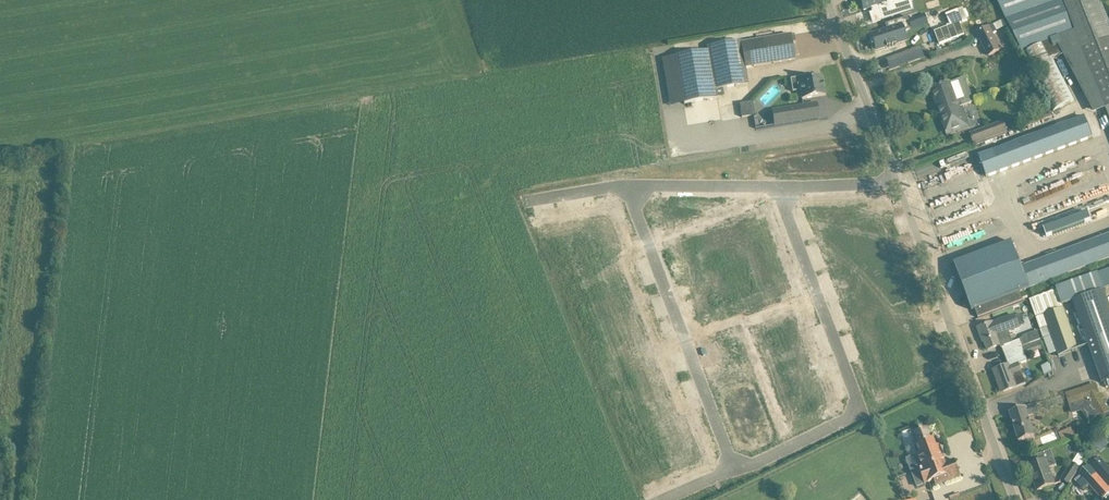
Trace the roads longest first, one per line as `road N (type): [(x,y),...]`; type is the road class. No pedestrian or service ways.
road 1 (residential): [(734,470),(861,409),(780,186)]
road 2 (unclassified): [(1015,499),(897,183)]
road 3 (residential): [(627,188),(734,470)]
road 4 (unclassified): [(897,183),(829,0)]
road 5 (residential): [(780,186),(627,188)]

